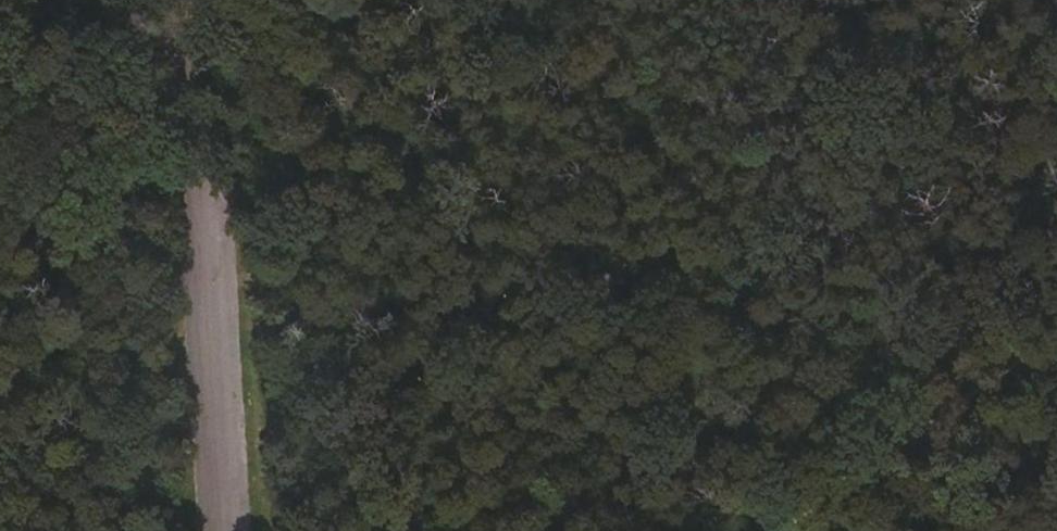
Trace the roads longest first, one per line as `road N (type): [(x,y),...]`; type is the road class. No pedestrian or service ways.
road 1 (unclassified): [(172,0),(203,530)]
road 2 (track): [(796,530),(1056,350)]

